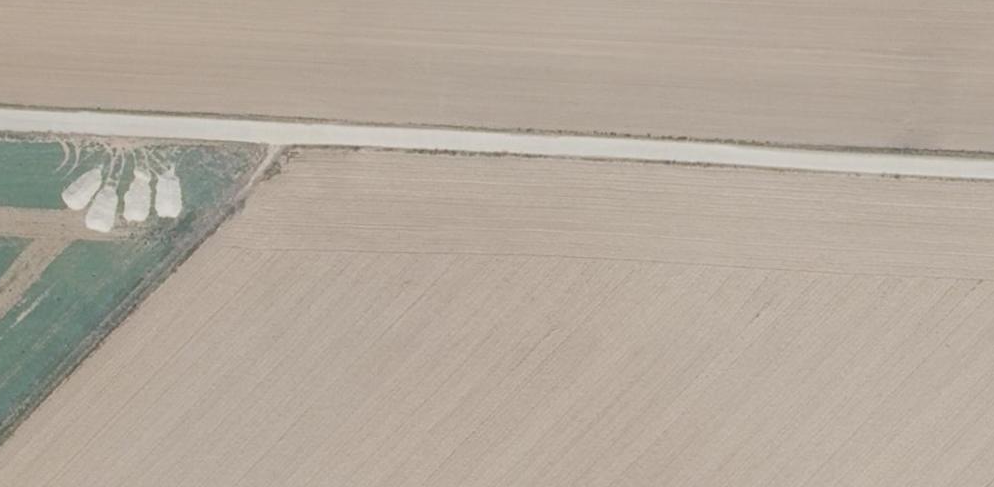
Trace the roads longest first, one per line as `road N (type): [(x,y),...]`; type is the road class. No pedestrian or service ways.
road 1 (track): [(0,121),(993,168)]

